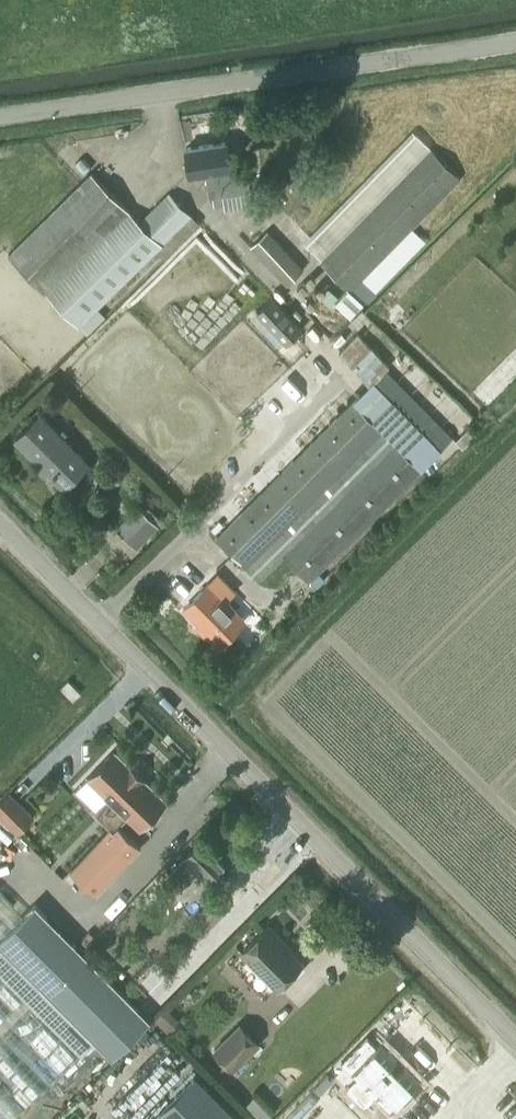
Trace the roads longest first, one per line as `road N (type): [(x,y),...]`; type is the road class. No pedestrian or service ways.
road 1 (tertiary): [(515,1044),(0,529)]
road 2 (tertiary): [(0,115),(515,39)]

